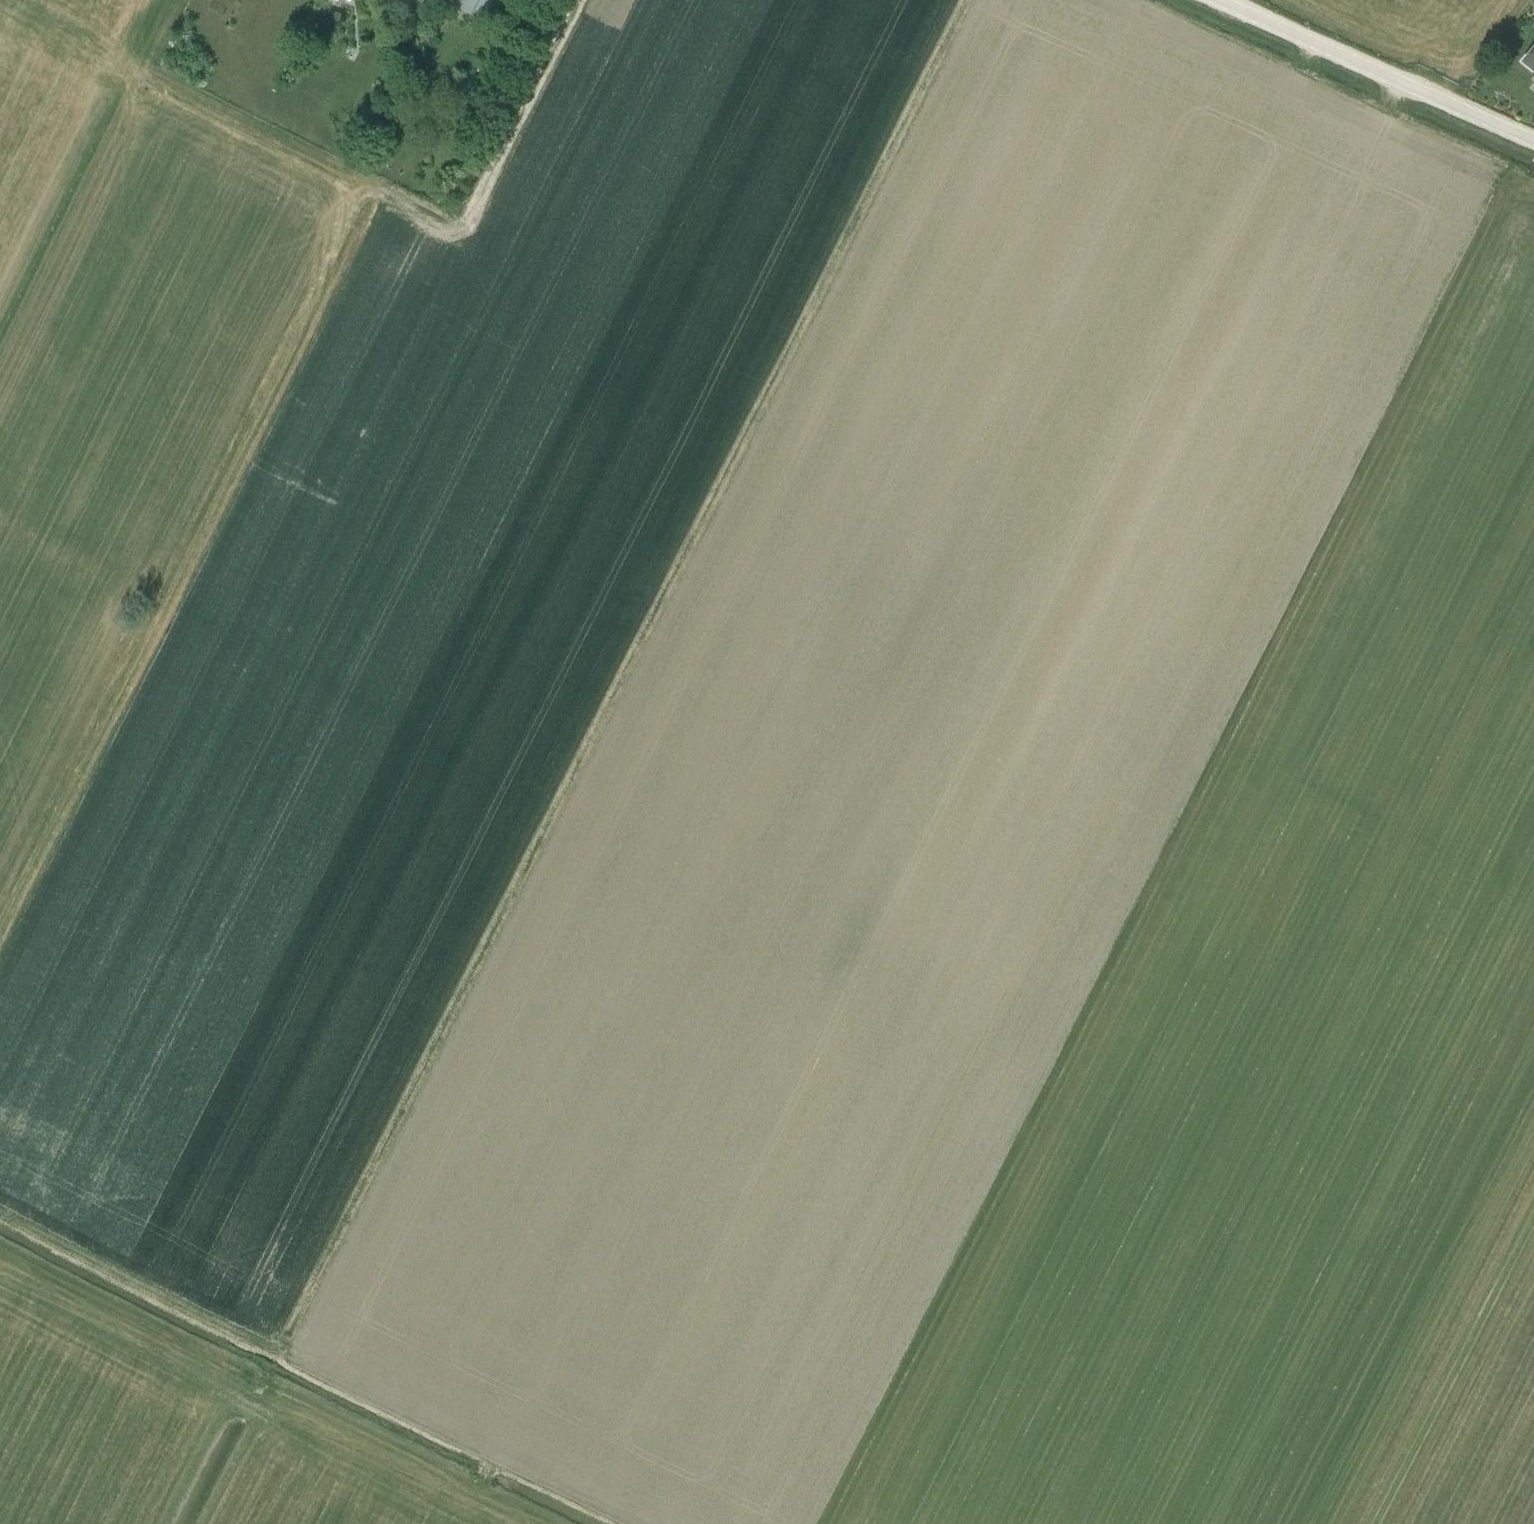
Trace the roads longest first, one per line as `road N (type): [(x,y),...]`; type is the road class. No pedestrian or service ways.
road 1 (track): [(0,906),(366,190),(465,236),(587,0)]
road 2 (unclassified): [(1533,140),(1219,0)]

